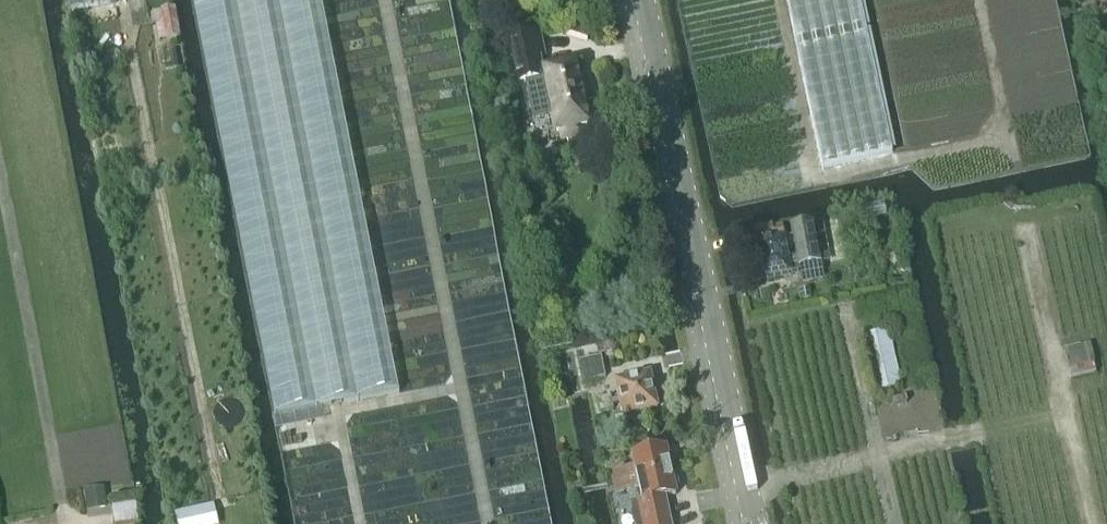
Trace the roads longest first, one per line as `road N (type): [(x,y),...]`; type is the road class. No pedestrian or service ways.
road 1 (tertiary): [(757,523),(647,0)]

